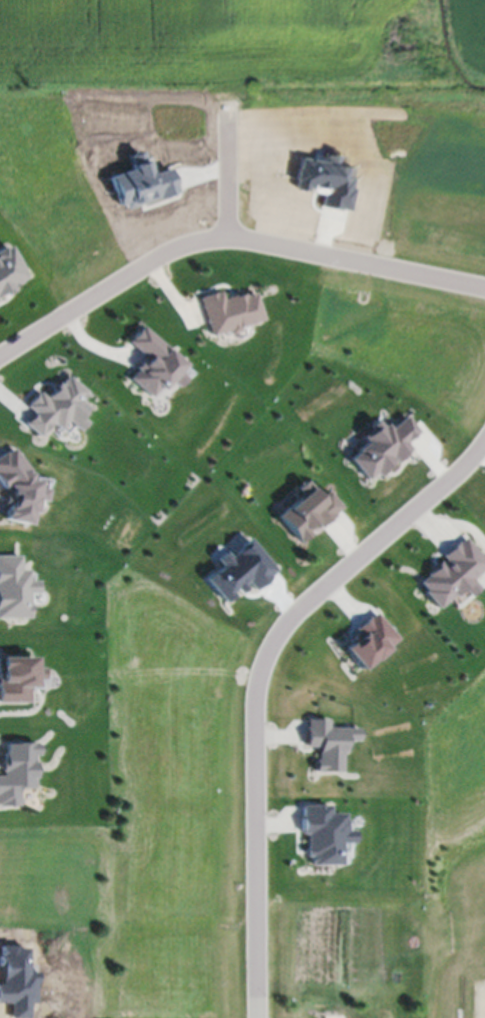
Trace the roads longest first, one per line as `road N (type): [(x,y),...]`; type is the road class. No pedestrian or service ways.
road 1 (residential): [(259,836),(258,699),(263,664),(284,627),(484,450)]
road 2 (residential): [(231,239),(207,238),(131,272),(0,361)]
road 3 (residential): [(484,288),(231,239)]
road 4 (residential): [(261,1017),(259,836)]
road 5 (residential): [(231,239),(230,95)]

